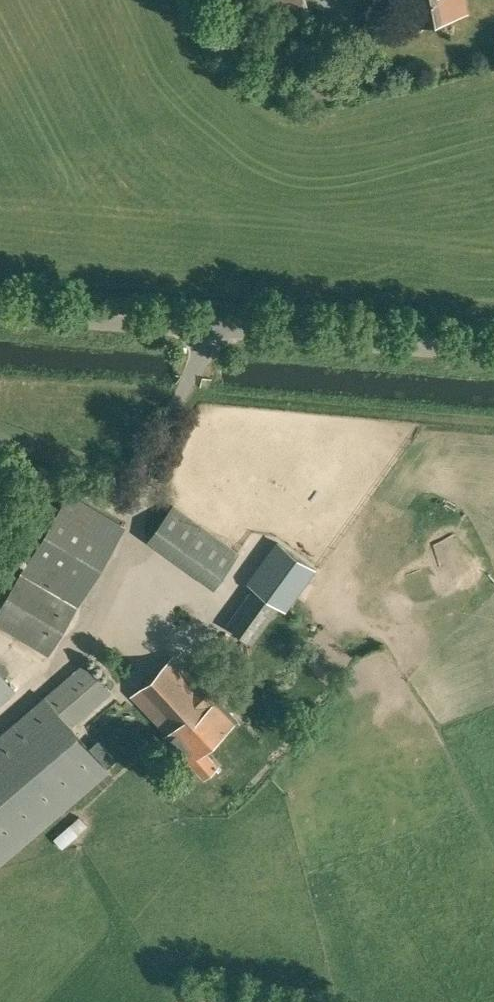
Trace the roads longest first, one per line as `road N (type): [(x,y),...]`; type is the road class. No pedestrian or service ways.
road 1 (unclassified): [(0,314),(493,354)]

